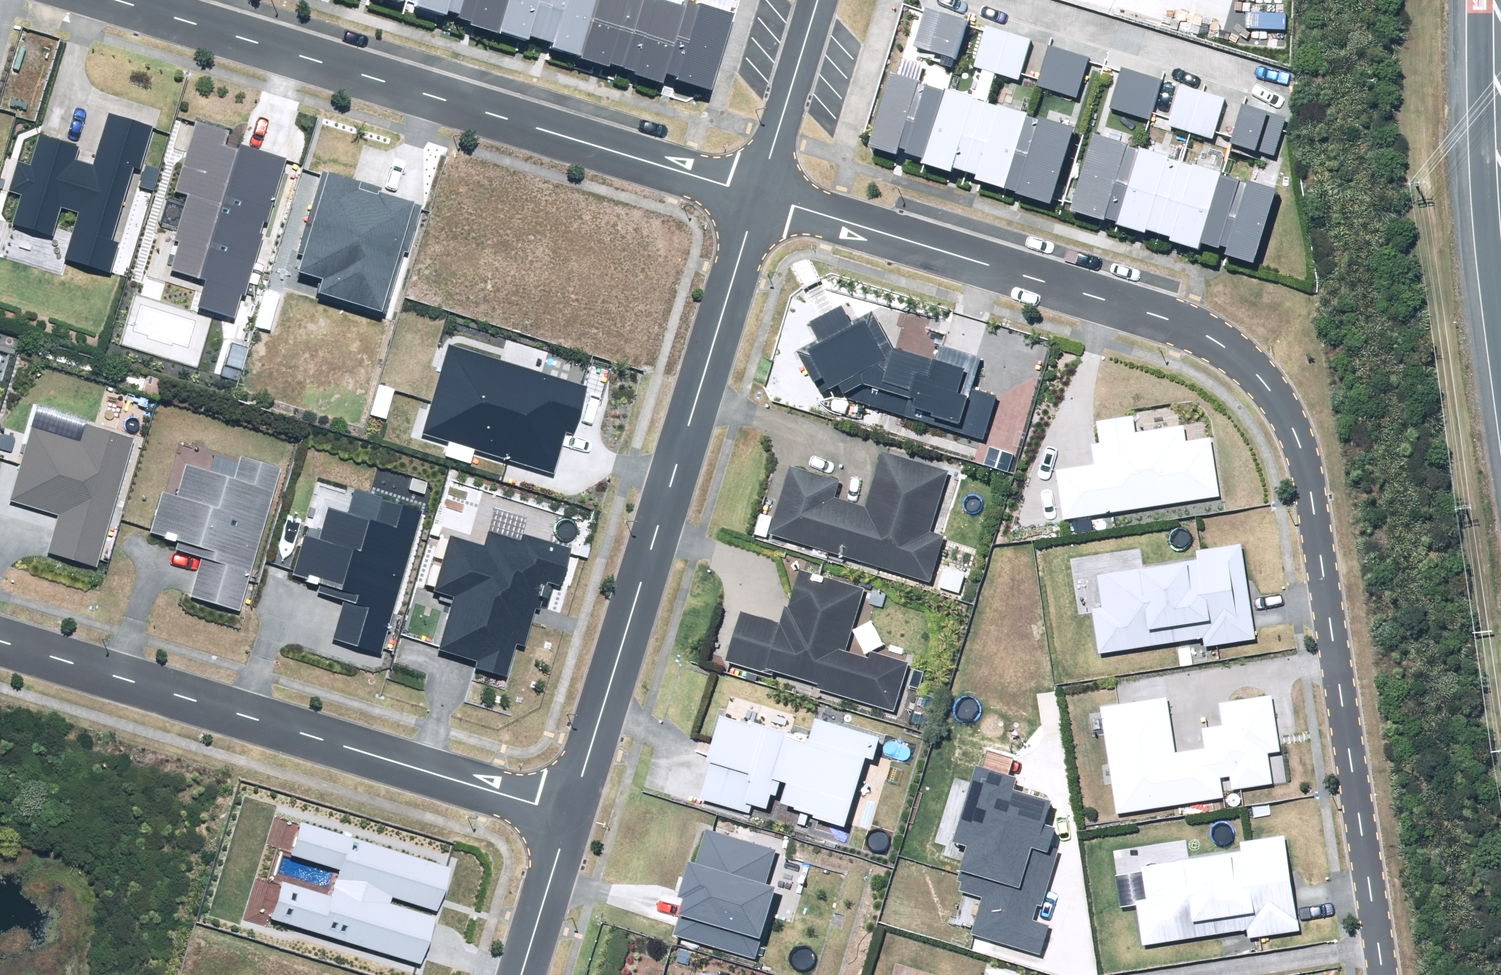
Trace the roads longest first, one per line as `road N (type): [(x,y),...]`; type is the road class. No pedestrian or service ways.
road 1 (residential): [(1382,974),(1303,453),(1279,402),(1237,357),(1187,327),(757,195)]
road 2 (residential): [(115,0),(757,195)]
road 3 (residential): [(570,816),(757,195)]
road 4 (residential): [(570,816),(0,642)]
road 5 (residential): [(992,0),(1290,88)]
road 6 (residential): [(757,195),(818,0)]
road 7 (residential): [(522,974),(570,816)]

